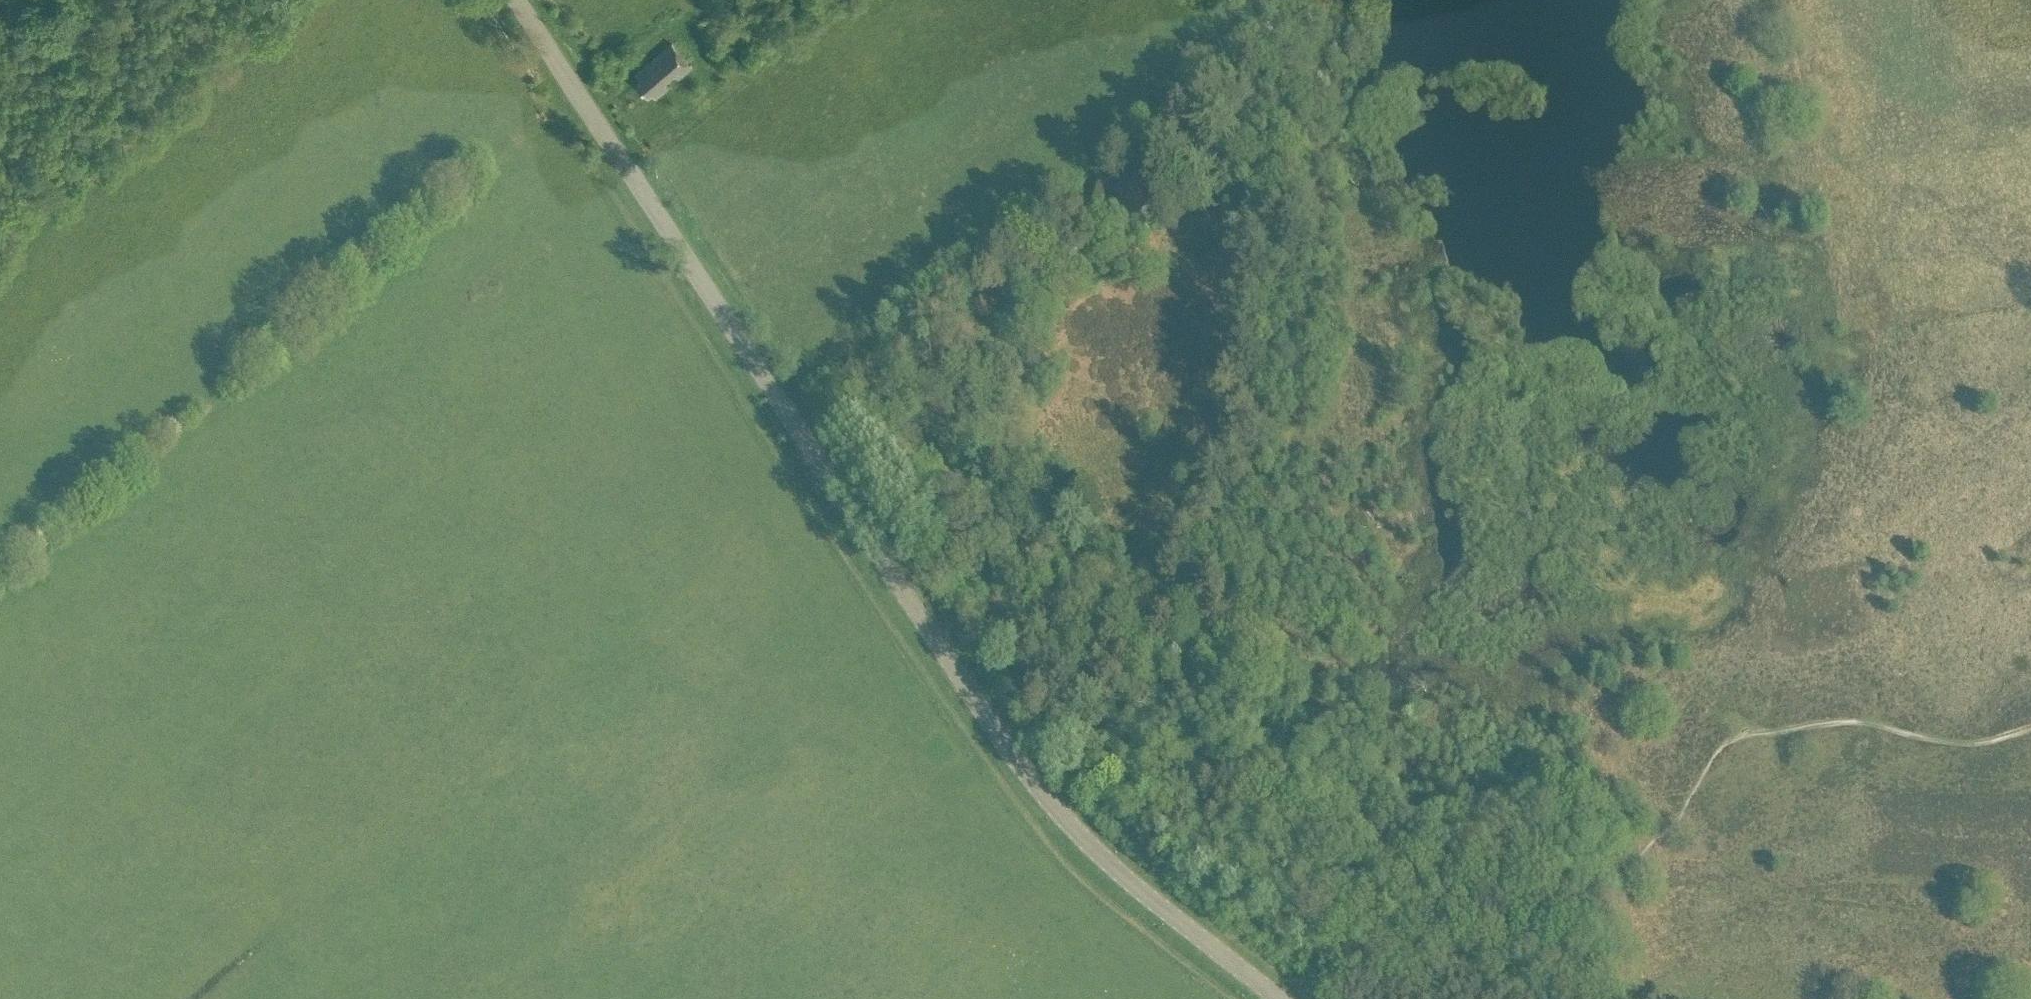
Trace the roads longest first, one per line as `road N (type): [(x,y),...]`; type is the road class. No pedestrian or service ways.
road 1 (tertiary): [(1281,998),(1145,893),(1047,801),(517,0)]

